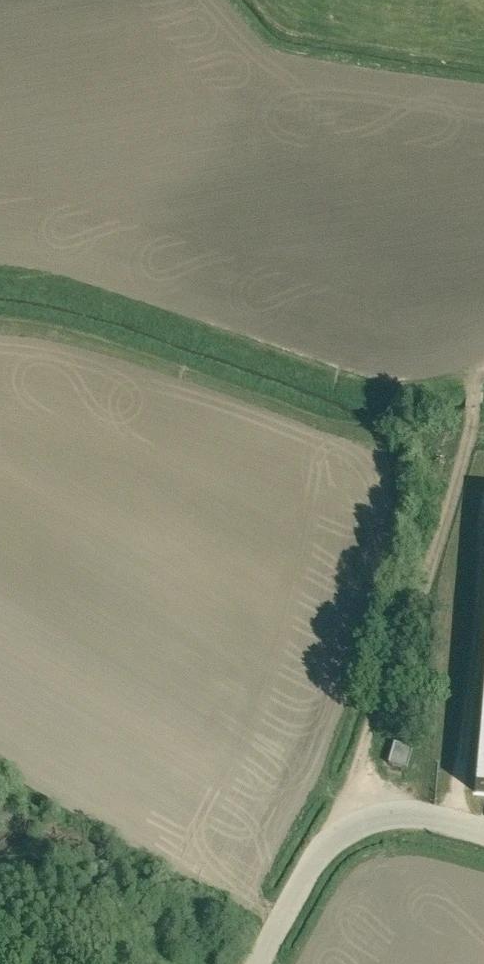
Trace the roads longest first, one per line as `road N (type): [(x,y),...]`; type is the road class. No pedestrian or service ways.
road 1 (track): [(357,824),(353,766),(449,504),(471,399)]

